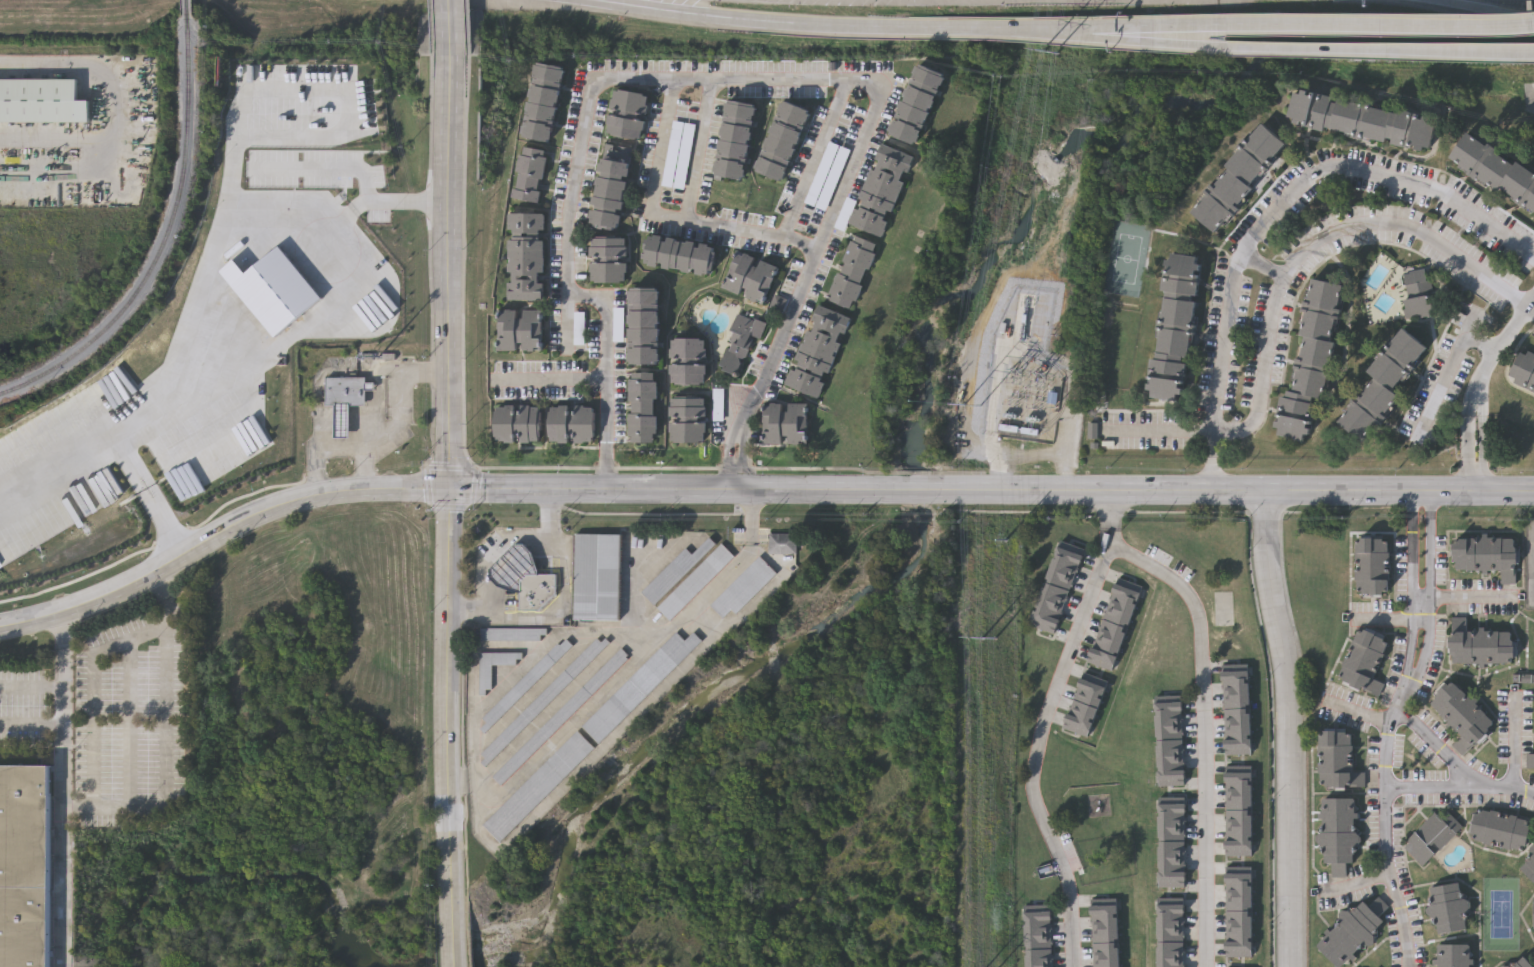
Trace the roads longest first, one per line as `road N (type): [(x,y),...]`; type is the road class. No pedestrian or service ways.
road 1 (tertiary): [(458,966),(447,299),(455,55)]
road 2 (tertiary): [(1533,492),(800,491)]
road 3 (motorway): [(589,0),(792,23),(1088,28)]
road 4 (tertiary): [(0,629),(124,589),(296,502),(451,491)]
road 5 (residential): [(1262,491),(1290,721),(1288,966)]
road 6 (motorway): [(1157,27),(1533,25)]
road 7 (motorway): [(1159,43),(1533,53)]
road 8 (tertiary): [(800,491),(451,491)]

